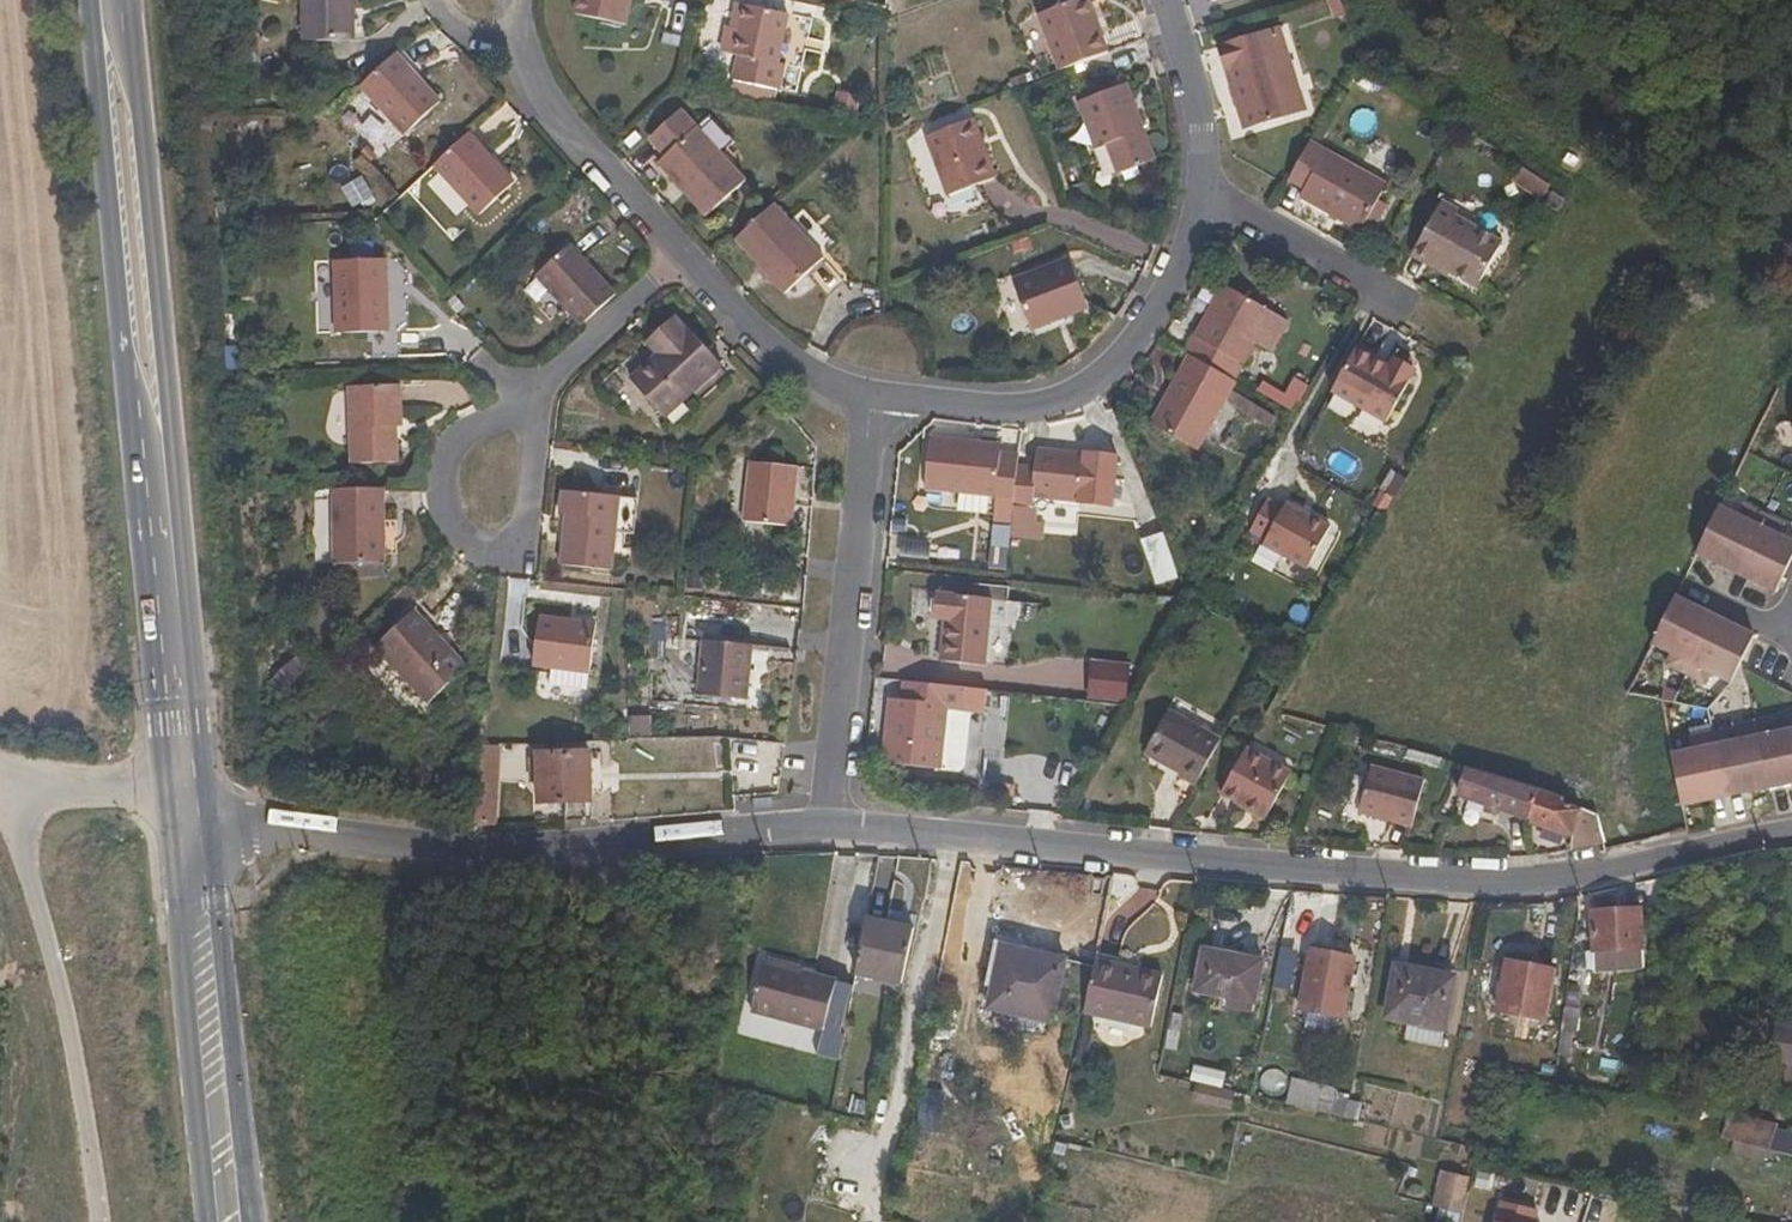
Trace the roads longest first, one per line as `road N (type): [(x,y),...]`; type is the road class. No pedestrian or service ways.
road 1 (unclassified): [(1791,831),(1578,876),(1500,883),(836,827)]
road 2 (secondary): [(209,829),(141,100),(123,0)]
road 3 (secondary): [(93,0),(167,827)]
road 4 (unclassified): [(836,827),(589,852),(209,829)]
road 5 (residential): [(874,419),(795,389),(556,125),(519,25),(524,0)]
road 6 (residential): [(1214,227),(1160,331),(1096,402),(1039,428),(874,419)]
road 7 (unclassified): [(836,827),(874,419)]
road 8 (secondary): [(167,827),(209,1221)]
road 9 (secondary): [(254,1221),(209,829)]
road 10 (unclassified): [(1214,227),(1450,345)]
road 11 (residential): [(1158,0),(1207,148),(1214,227)]

